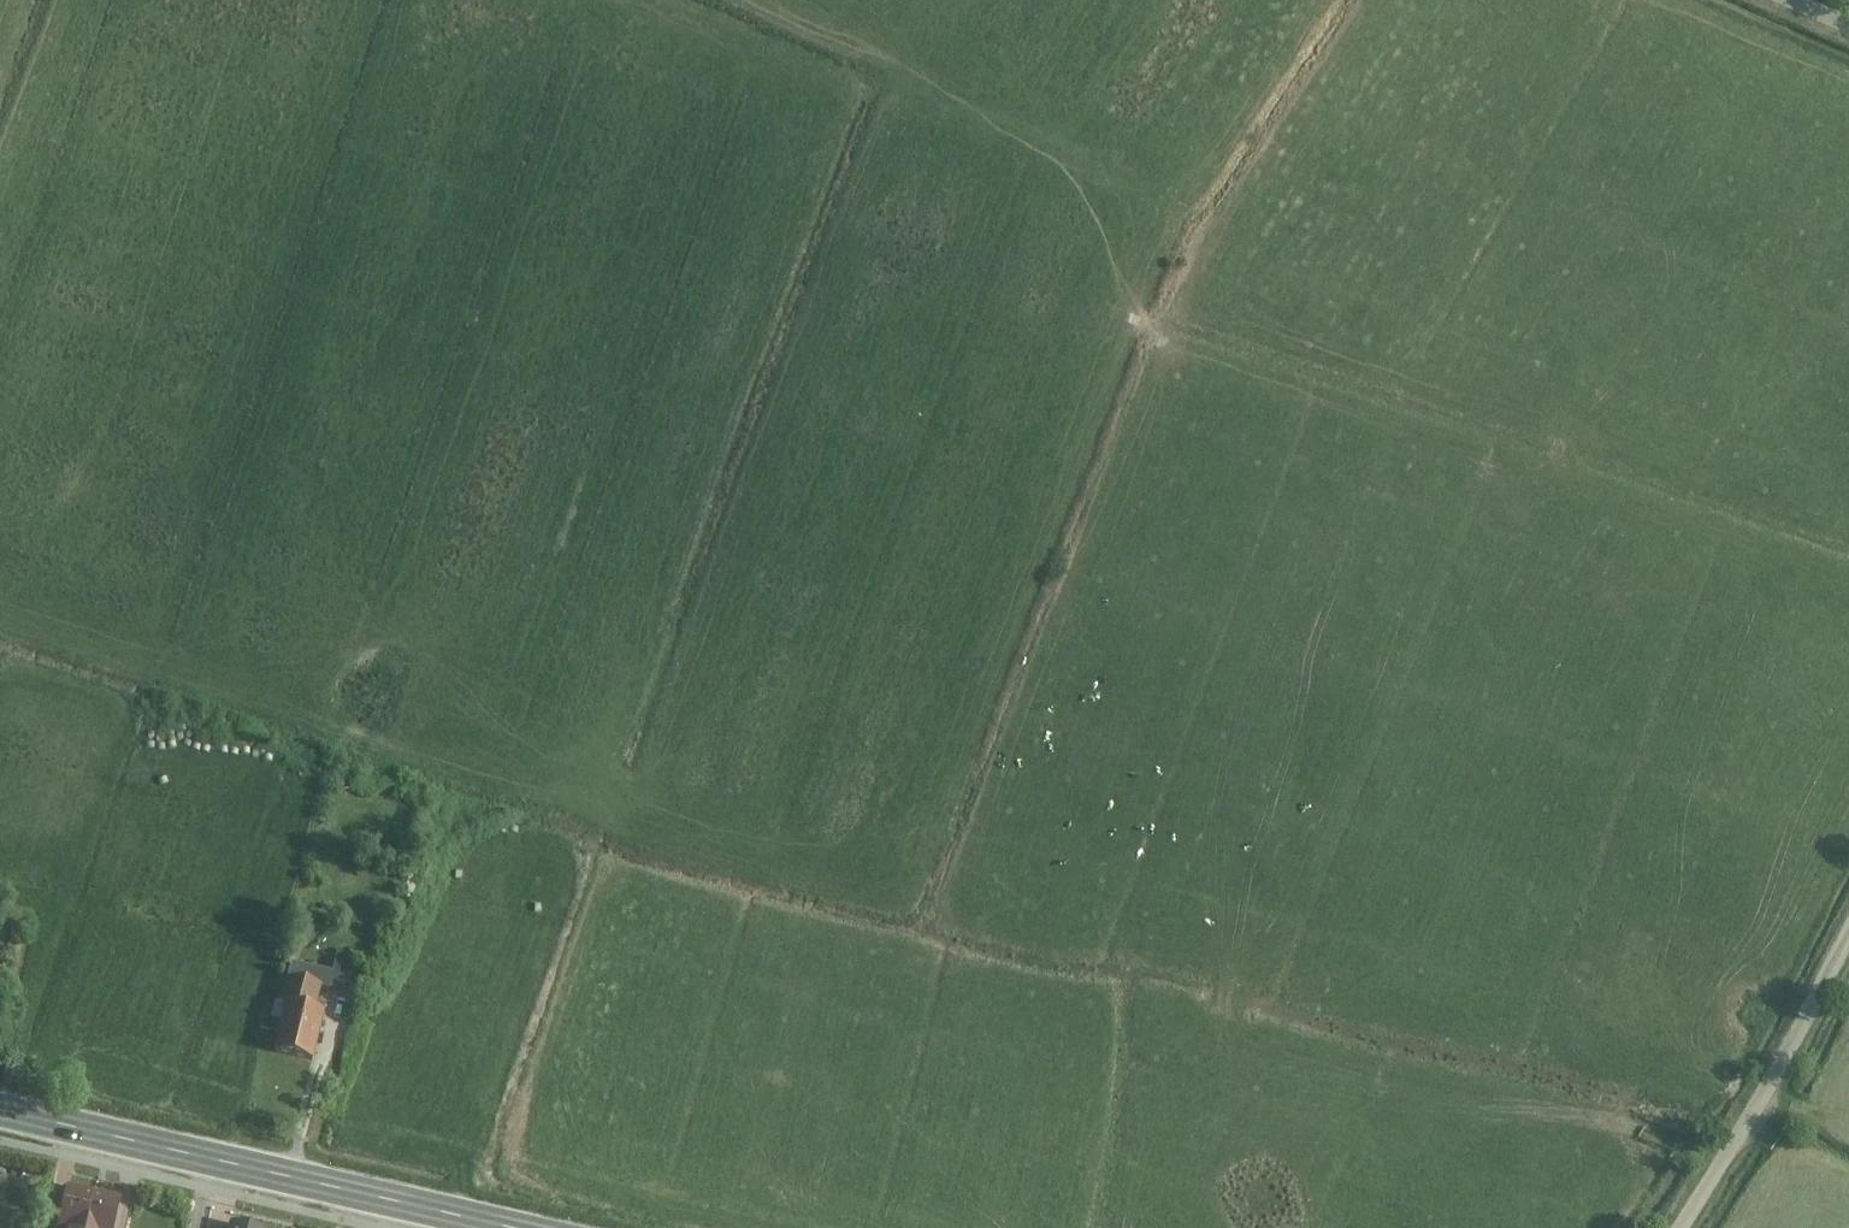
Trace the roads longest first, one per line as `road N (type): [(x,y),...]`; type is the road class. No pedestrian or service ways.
road 1 (secondary): [(0,1114),(508,1227)]
road 2 (residential): [(1683,1227),(1848,933)]

